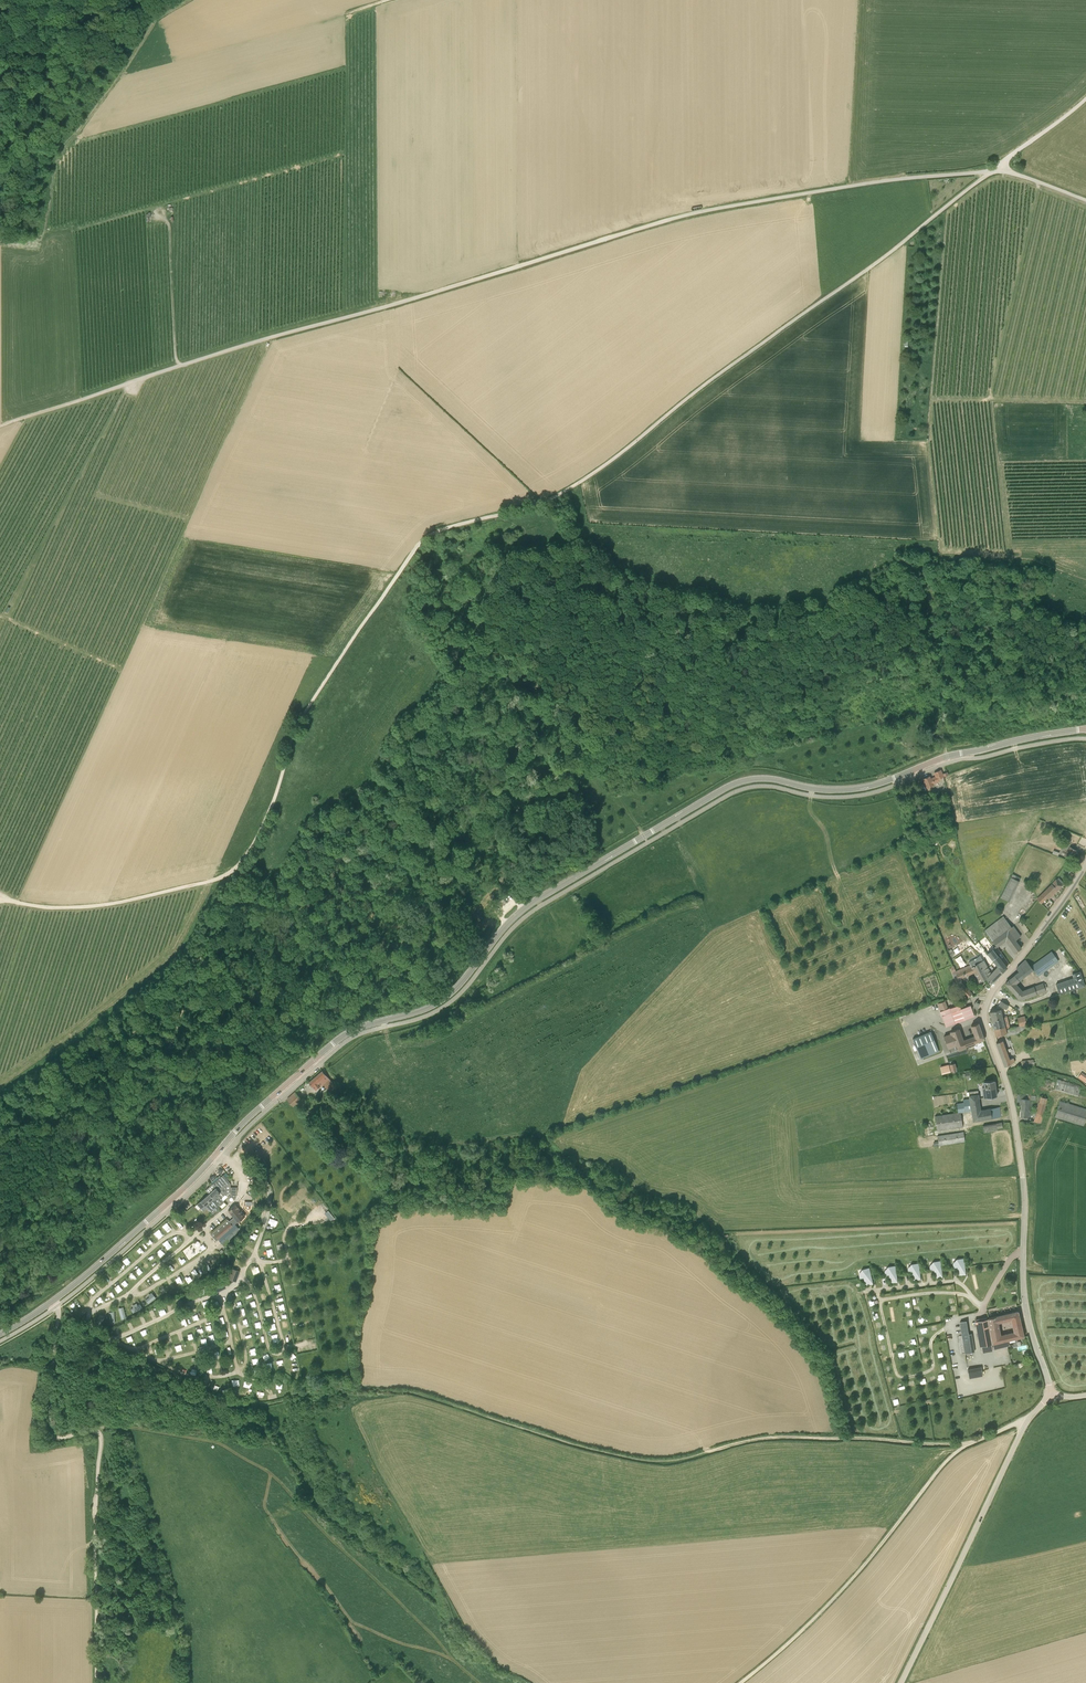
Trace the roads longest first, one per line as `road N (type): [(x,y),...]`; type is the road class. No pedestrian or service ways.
road 1 (tertiary): [(52,1302),(332,1044),(442,999),(528,905),(725,788),(762,778),(860,788),(951,755),(1085,729)]
road 2 (track): [(197,967),(211,919),(266,819),(301,717),(422,542),(571,488),(990,171)]
road 3 (track): [(0,426),(681,217),(890,180),(990,171)]
road 4 (track): [(849,1439),(763,1439),(651,1461),(413,1393),(344,1388),(263,1404),(223,1402),(101,1342),(58,1310)]
road 5 (tertiary): [(1052,1396),(1024,1291),(1015,1121),(983,1018),(993,991),(1085,862)]
road 6 (track): [(96,1682),(100,1437),(47,1432),(58,1310)]
road 7 (track): [(197,967),(165,1053),(75,1200),(0,1291)]
road 8 (track): [(973,1442),(942,1465),(839,1593),(741,1682)]
road 9 (tertiary): [(901,1682),(1025,1424),(1052,1396)]
road 10 (track): [(235,871),(92,905),(0,899)]
road 11 (track): [(0,616),(122,670)]
road 12 (track): [(973,1442),(849,1439)]

